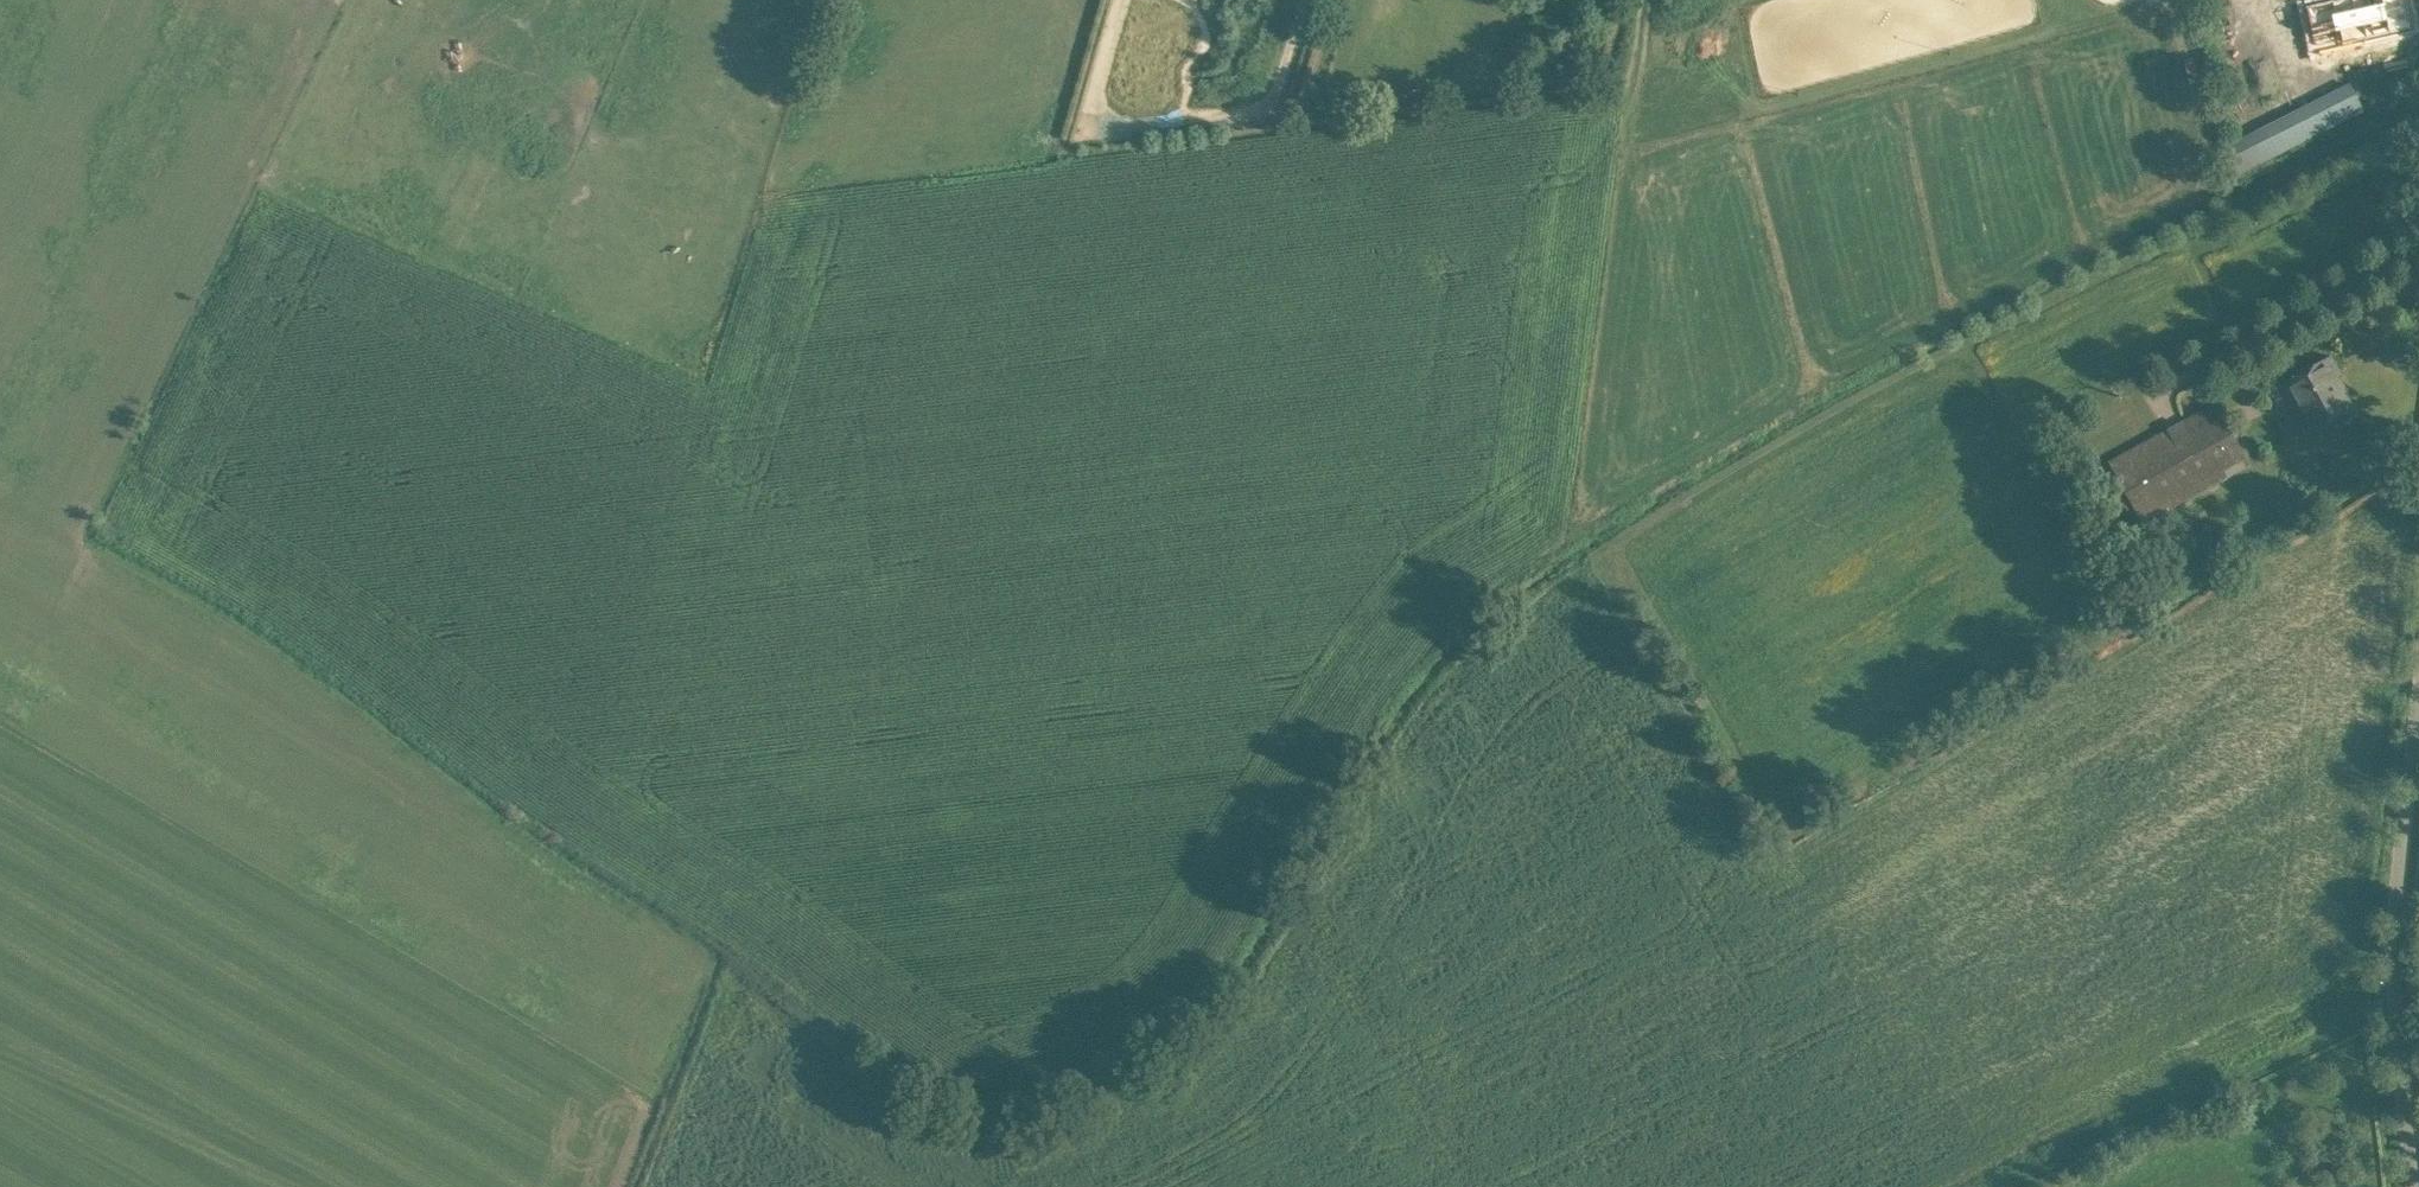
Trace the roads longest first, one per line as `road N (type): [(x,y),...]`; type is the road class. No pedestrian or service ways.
road 1 (unclassified): [(2413,1186),(2393,946),(2418,691)]

